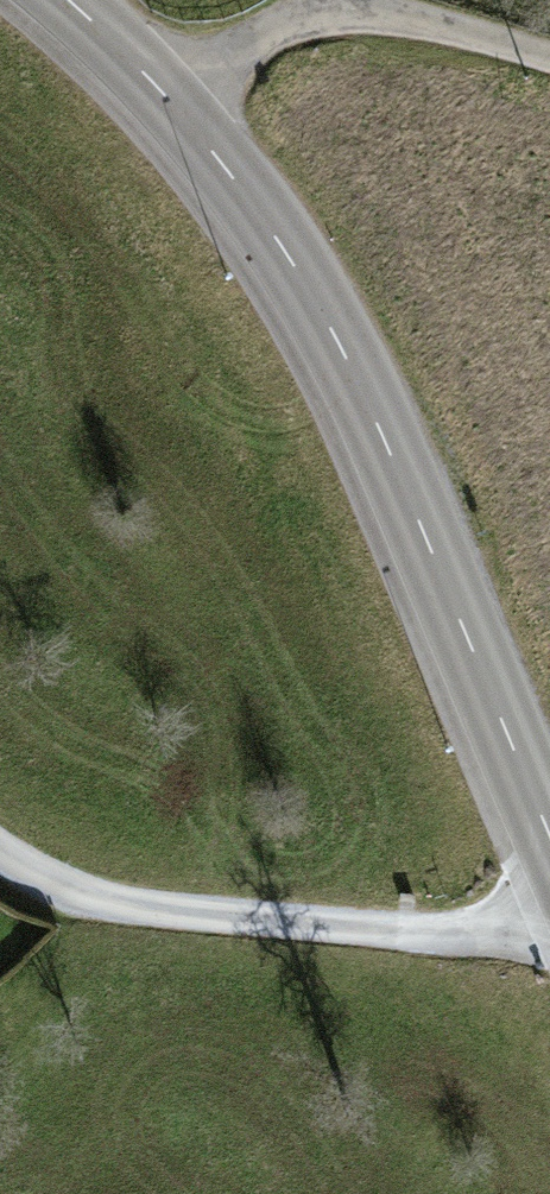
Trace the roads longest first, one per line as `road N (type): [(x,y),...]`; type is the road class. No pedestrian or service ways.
road 1 (secondary): [(160,87),(240,185),(354,381),(549,839)]
road 2 (residential): [(549,912),(425,931),(75,900),(0,856)]
road 3 (unclassified): [(160,87),(284,17),(382,11),(549,57)]
road 4 (secondary): [(70,0),(160,87)]

